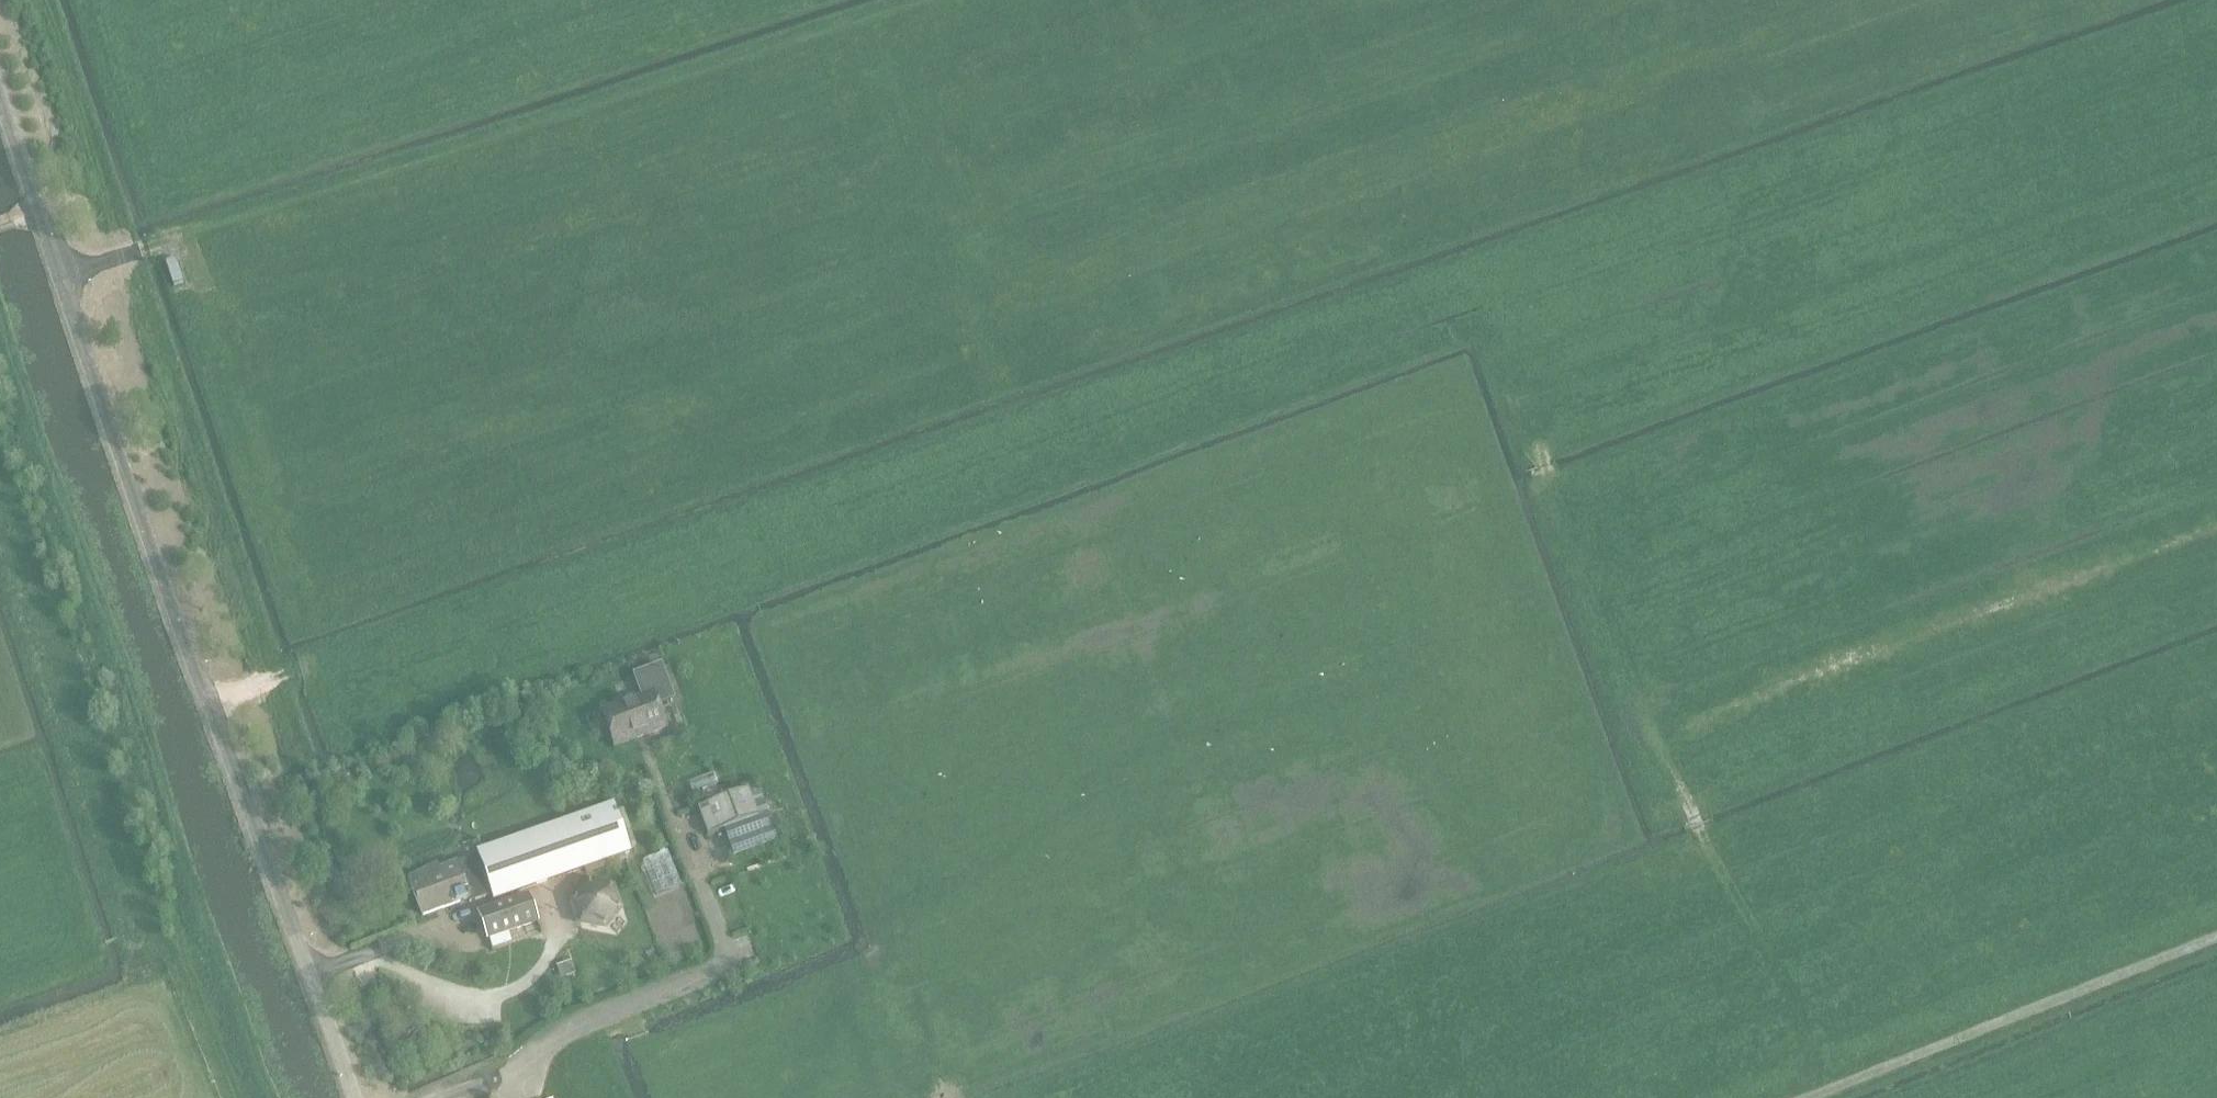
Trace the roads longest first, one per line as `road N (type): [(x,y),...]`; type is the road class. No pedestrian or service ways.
road 1 (unclassified): [(351,1097),(187,656),(0,101)]

